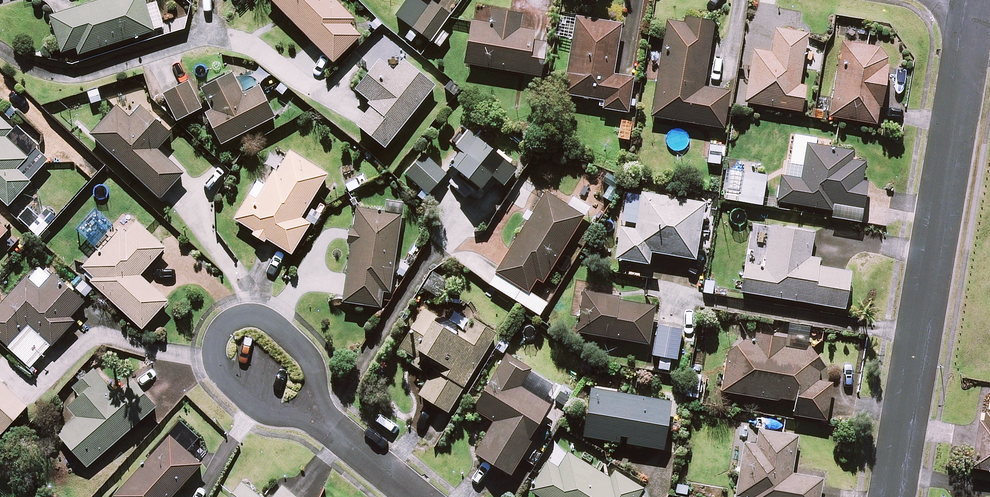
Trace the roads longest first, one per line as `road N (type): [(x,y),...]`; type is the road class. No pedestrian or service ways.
road 1 (residential): [(979,0),(895,496)]
road 2 (residential): [(320,415),(263,409),(226,378),(218,361),(222,337),(237,321),(279,326),(315,359),(323,397)]
road 3 (residential): [(320,415),(418,496)]

